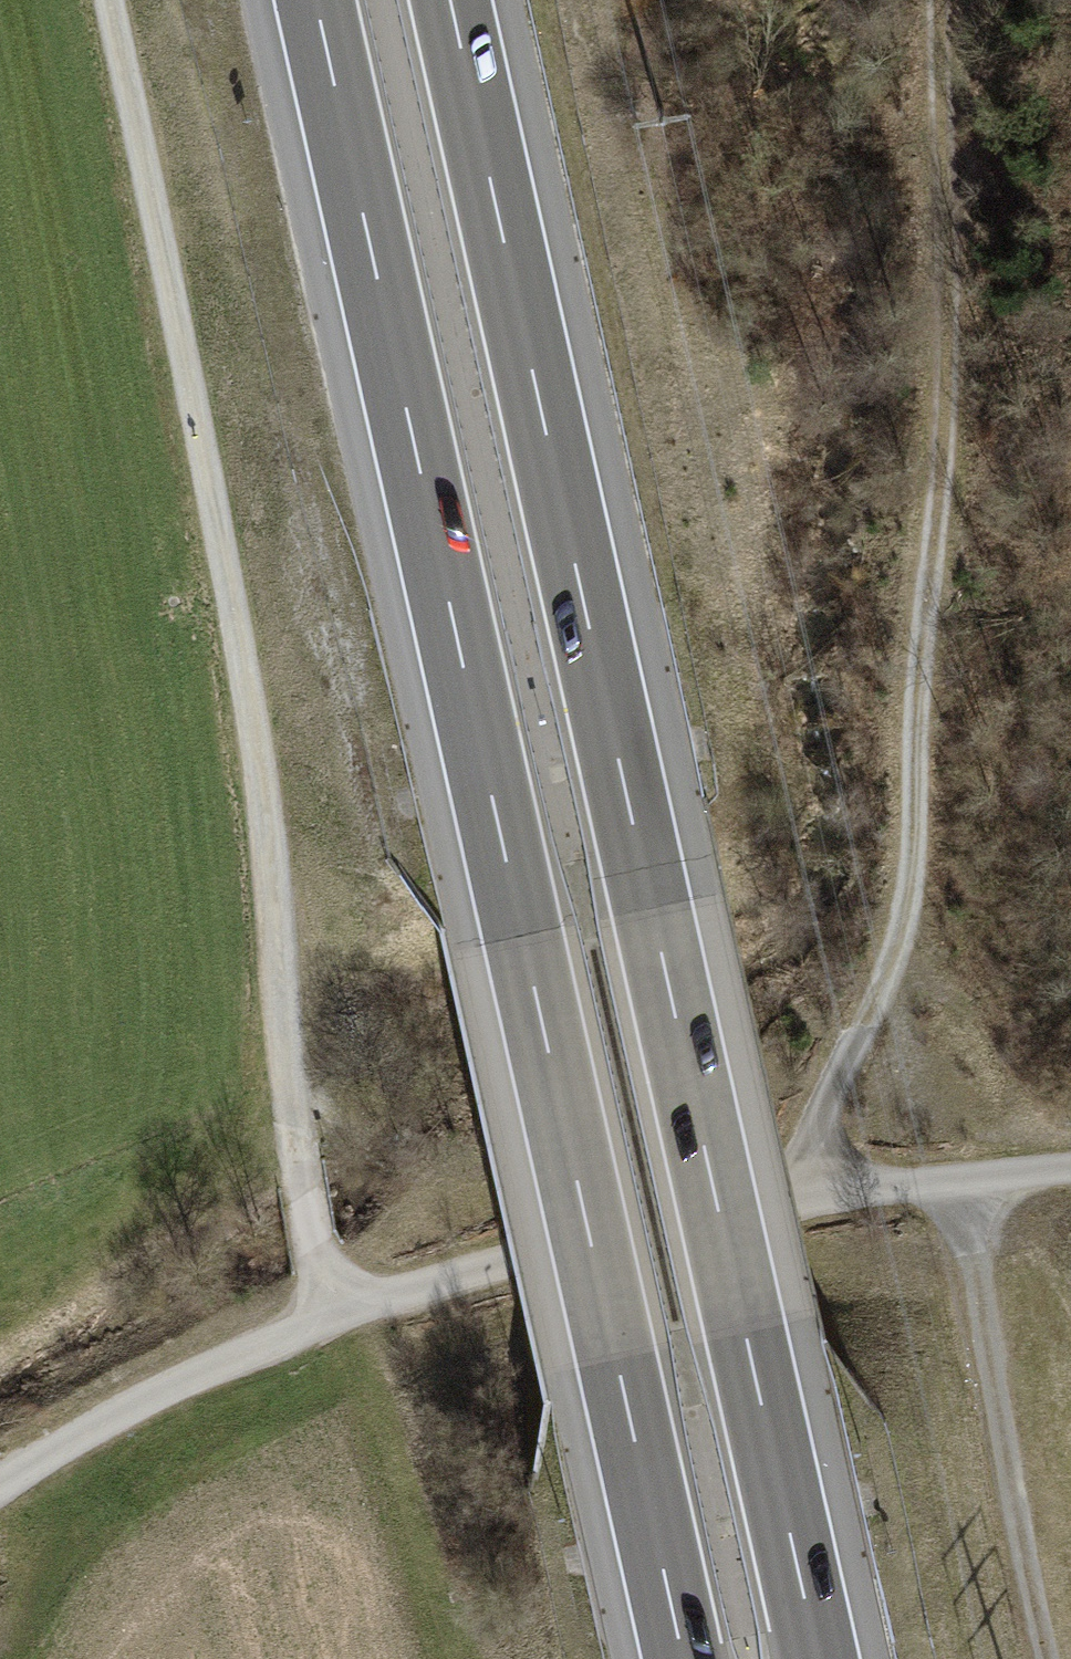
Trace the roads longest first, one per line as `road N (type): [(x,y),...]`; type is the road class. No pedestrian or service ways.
road 1 (motorway): [(314,0),(684,1658)]
road 2 (motorway): [(818,1658),(451,0)]
road 3 (track): [(112,0),(269,812),(304,1194),(329,1316)]
road 4 (track): [(945,0),(948,448),(921,667),(905,917),(796,1199)]
road 5 (track): [(0,1483),(115,1416),(329,1316),(509,1260),(796,1199),(1070,1167)]
road 6 (track): [(956,1183),(1058,1658)]

